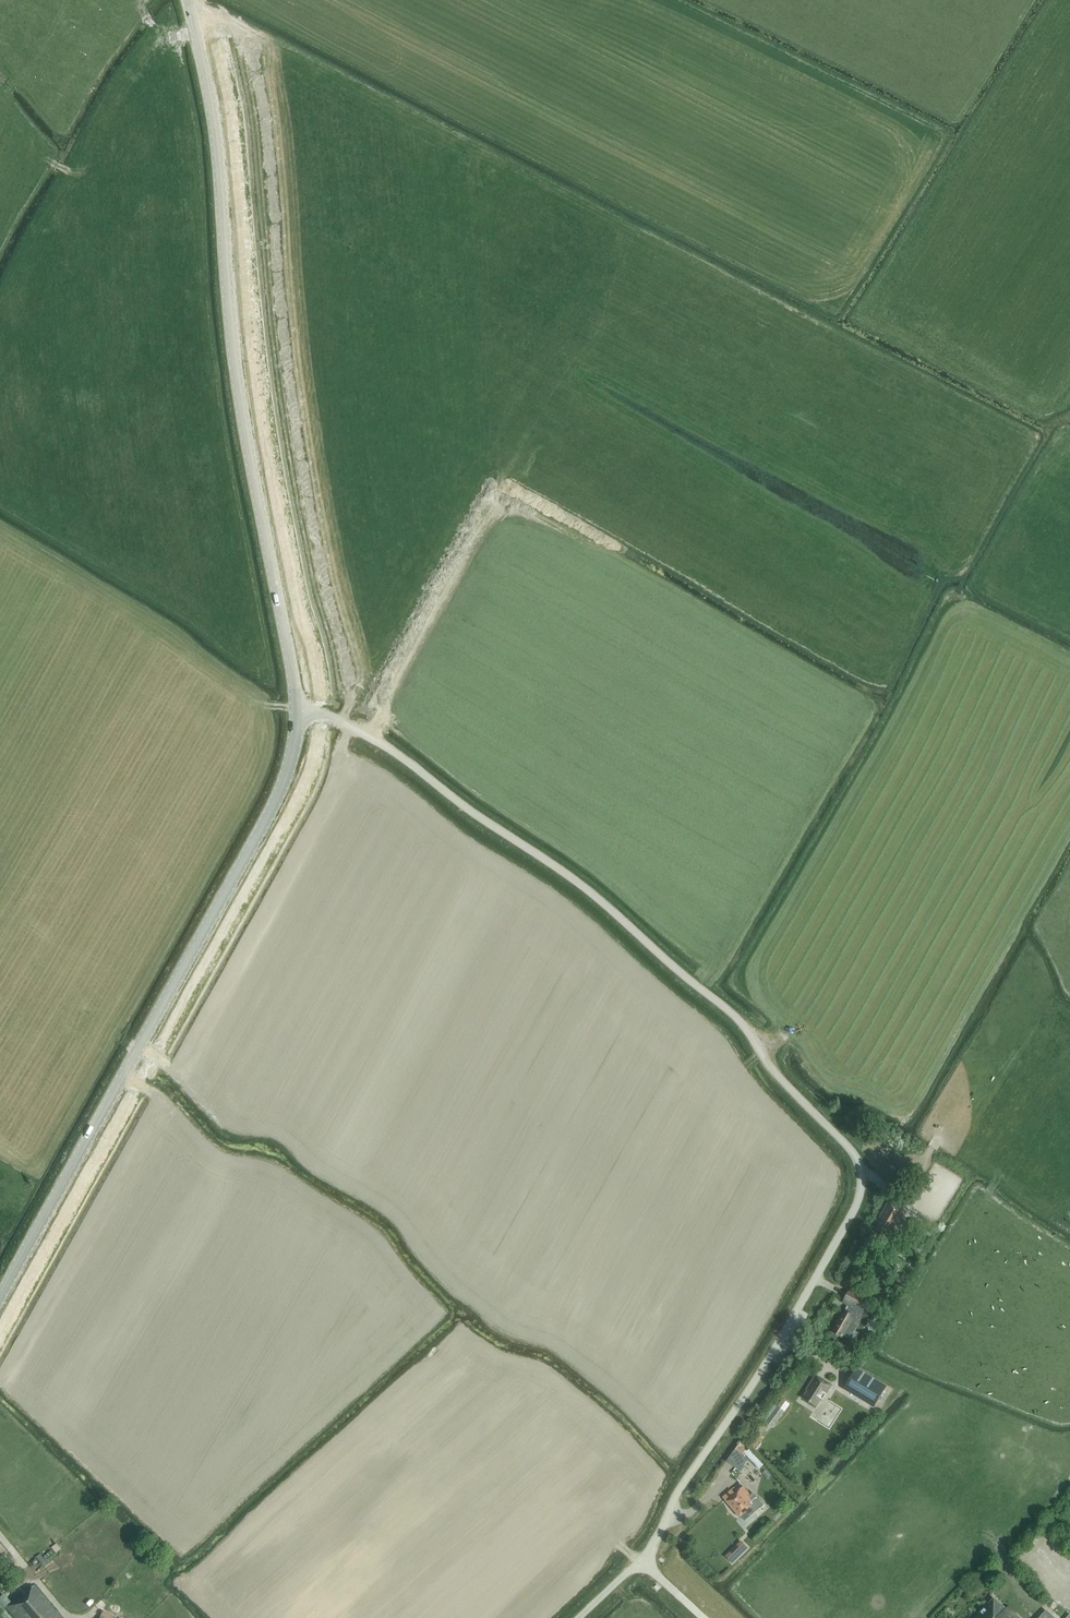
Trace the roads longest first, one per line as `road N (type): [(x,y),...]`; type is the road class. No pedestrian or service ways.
road 1 (unclassified): [(580,1617),(654,1543),(675,1496),(851,1216),(861,1173),(734,1017),(607,906),(391,750),(331,717),(297,715)]
road 2 (tertiary): [(297,715),(246,440),(220,162),(188,0)]
road 3 (tertiary): [(0,1298),(273,808),(297,715)]

